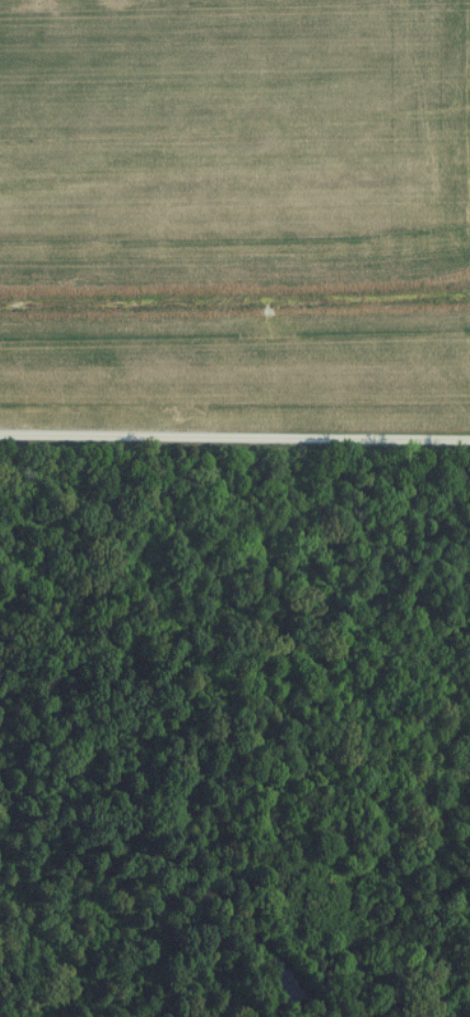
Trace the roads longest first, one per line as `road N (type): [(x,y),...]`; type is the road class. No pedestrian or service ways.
road 1 (residential): [(0,435),(469,440)]

